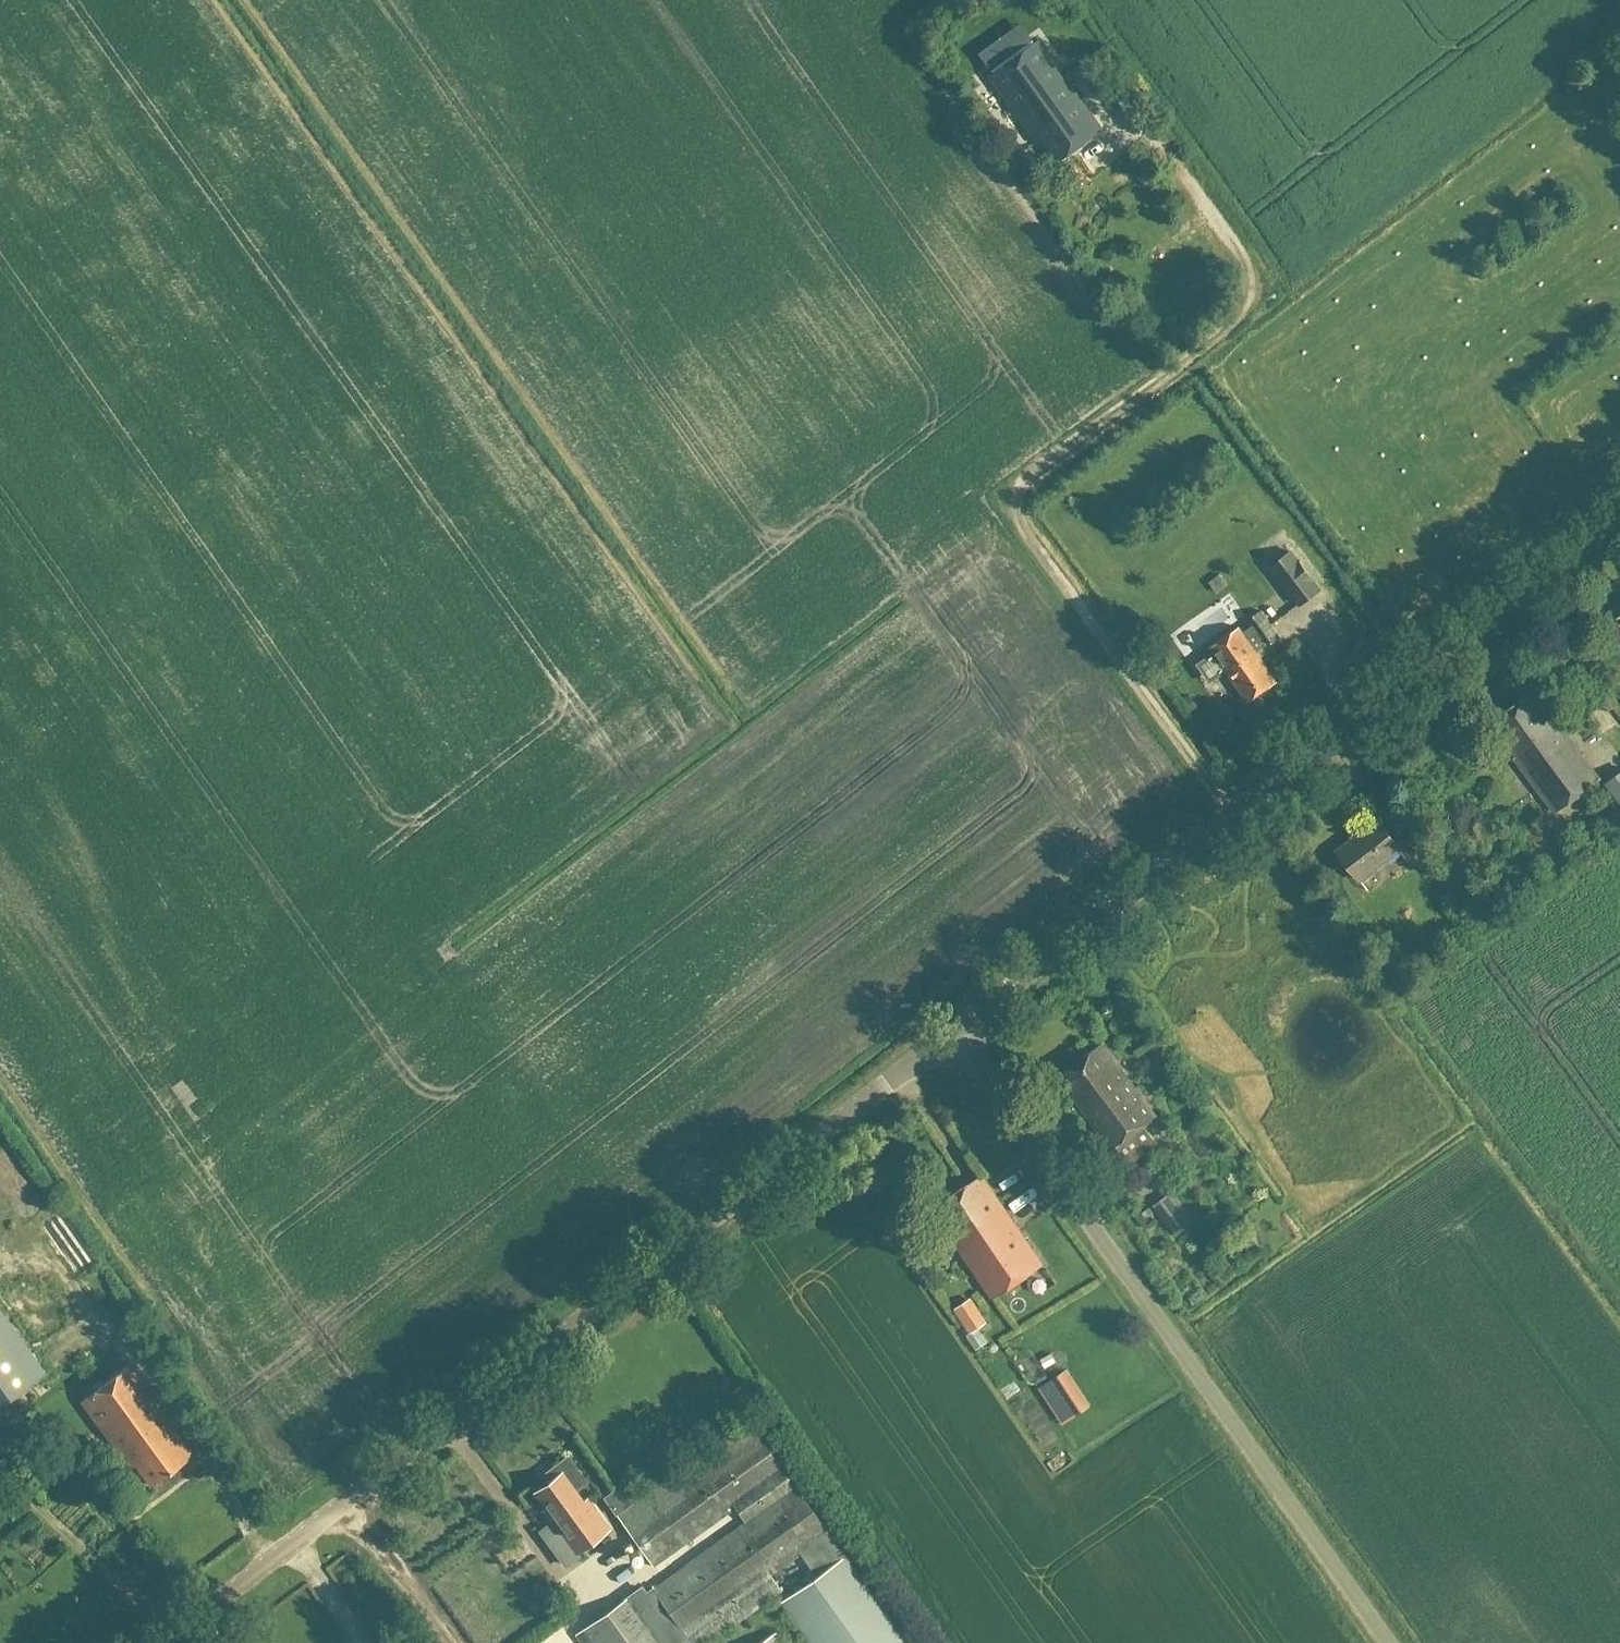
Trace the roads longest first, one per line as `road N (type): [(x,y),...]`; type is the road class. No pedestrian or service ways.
road 1 (unclassified): [(172,1642),(954,1036)]
road 2 (unclassified): [(1384,1642),(954,1036)]
road 3 (unclassified): [(1231,818),(1025,521),(1028,491),(1150,388)]
road 4 (unclassified): [(1231,818),(1619,513)]
road 5 (unclassified): [(954,1036),(1231,818)]

